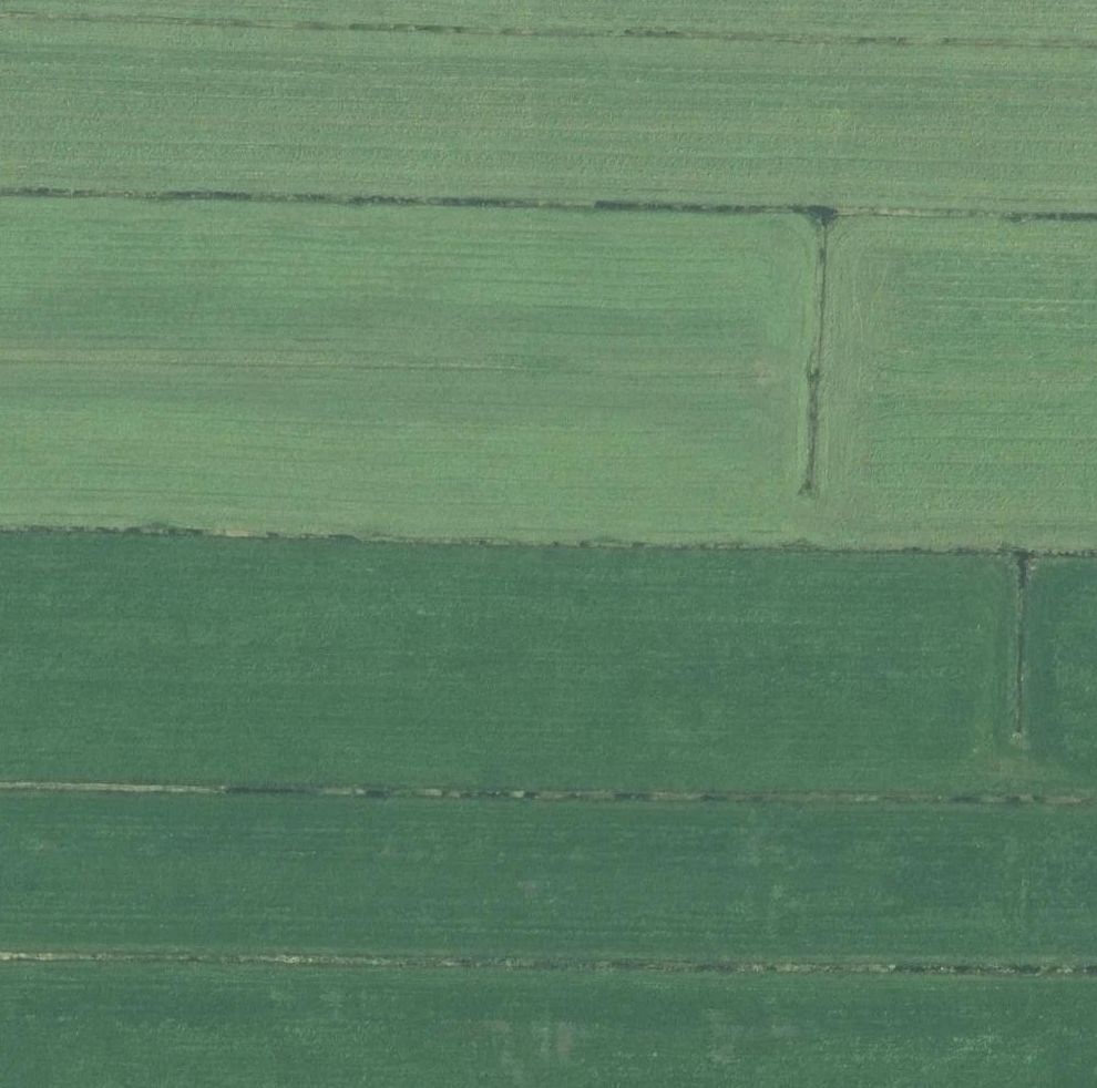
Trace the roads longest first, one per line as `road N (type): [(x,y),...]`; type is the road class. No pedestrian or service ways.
road 1 (track): [(1096,760),(1007,771),(754,758)]
road 2 (track): [(141,690),(0,686)]

